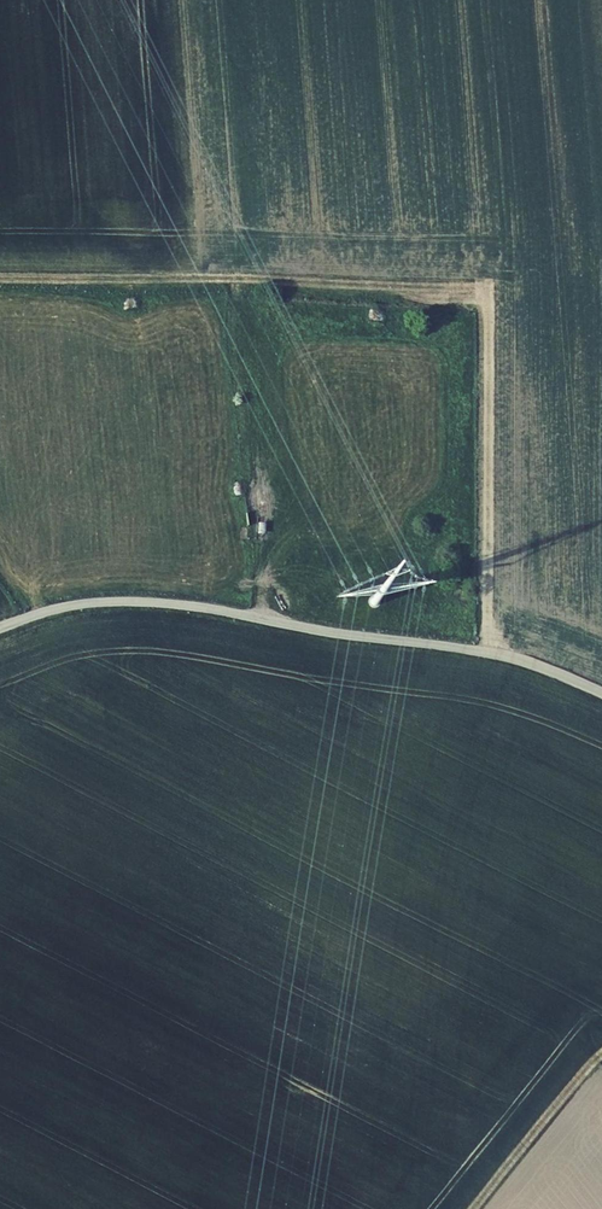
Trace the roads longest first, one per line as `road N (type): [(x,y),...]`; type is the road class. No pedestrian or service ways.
road 1 (track): [(110,0),(265,356),(310,557),(301,625)]
road 2 (unclassified): [(601,693),(505,656),(199,606),(103,601),(0,628)]
road 3 (track): [(467,1208),(601,1045)]

